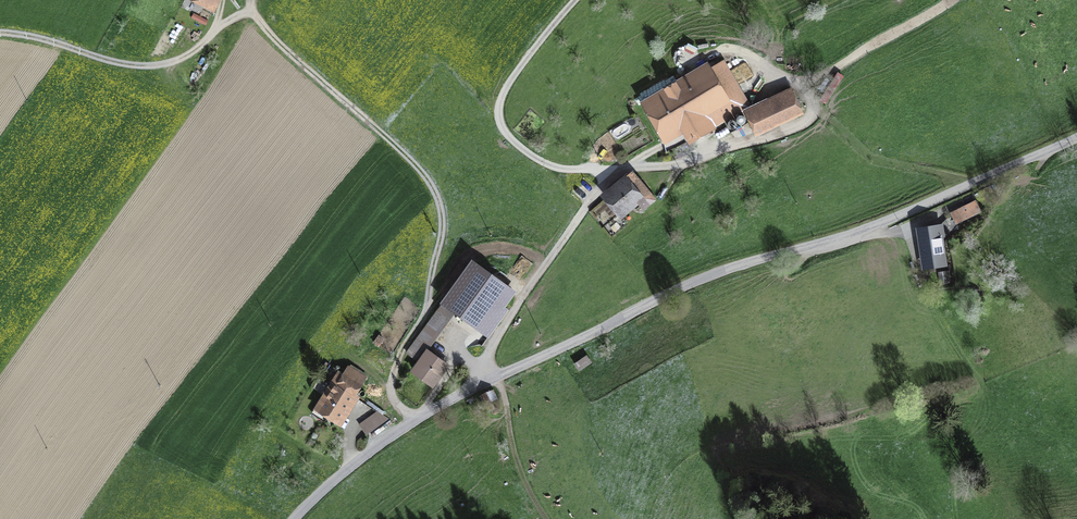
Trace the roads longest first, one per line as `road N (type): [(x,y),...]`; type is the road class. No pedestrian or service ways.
road 1 (track): [(0,32),(126,66),(164,65),(248,9),(409,159),(434,193),(442,224),(427,310),(393,383),(411,423)]
road 2 (unclassified): [(486,383),(706,277),(889,221),(1076,137)]
road 3 (unclassified): [(866,47),(789,133),(661,167),(610,169)]
road 4 (unclassified): [(610,169),(558,166),(521,147),(499,122),(511,79),(576,0)]
road 5 (unclassified): [(486,383),(507,328),(610,169)]
road 6 (unclassified): [(293,518),(376,447),(486,383)]

